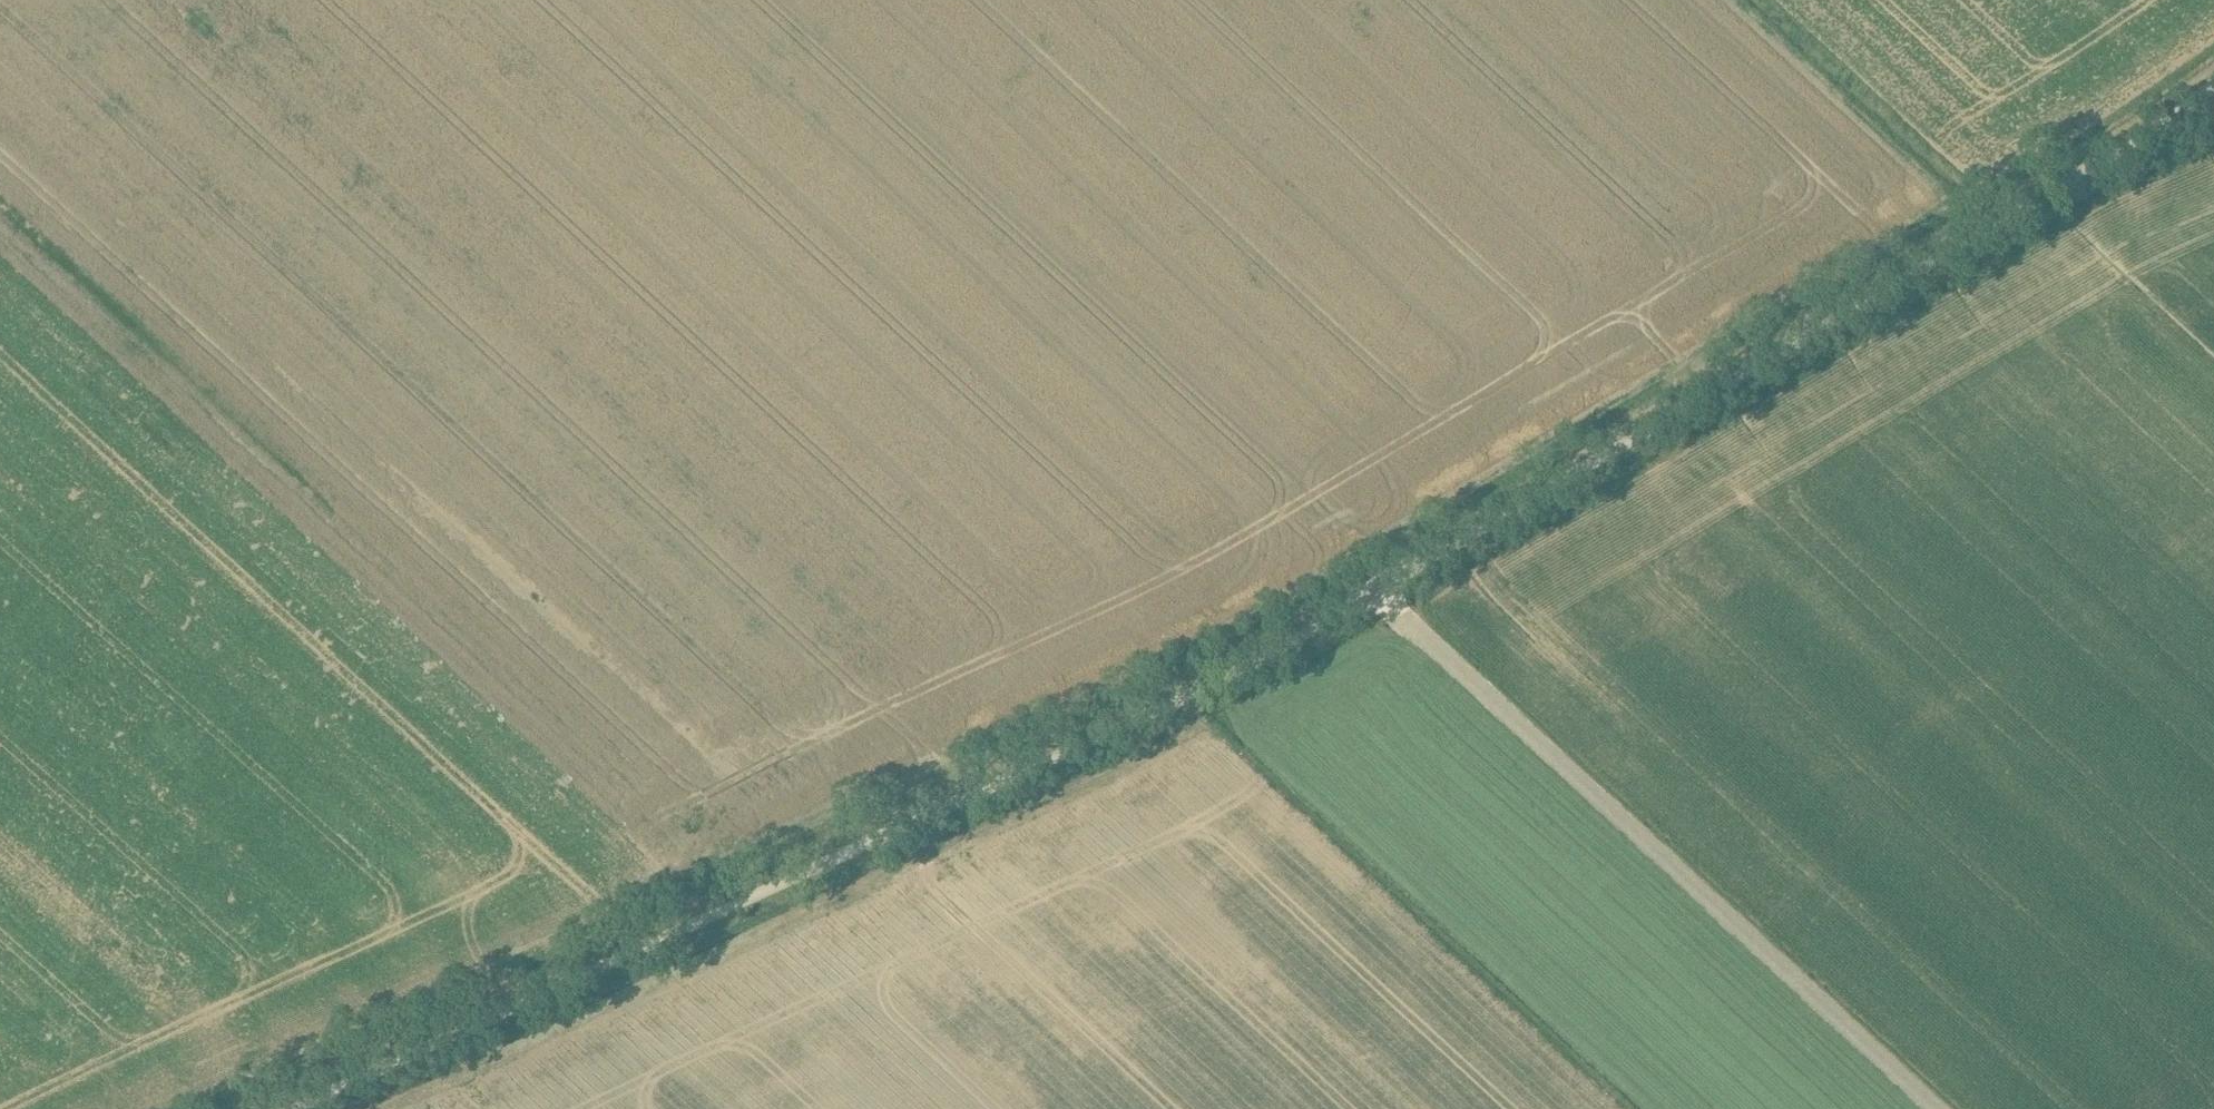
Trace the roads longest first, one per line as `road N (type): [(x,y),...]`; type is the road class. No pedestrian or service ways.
road 1 (unclassified): [(278,1108),(1132,721),(1402,582),(2044,205),(2213,74)]

